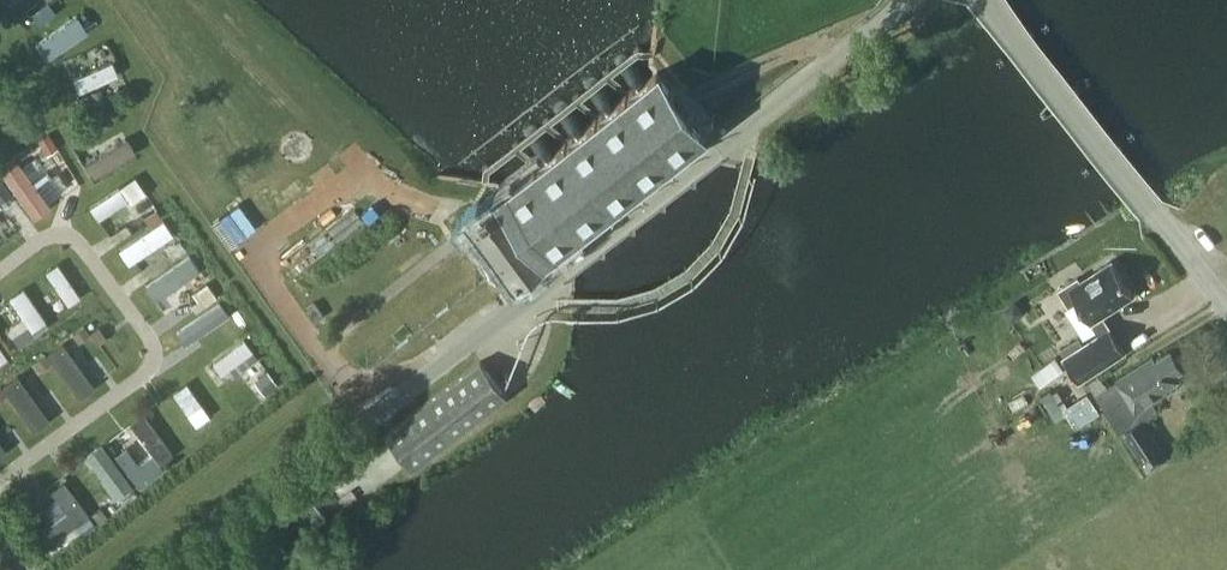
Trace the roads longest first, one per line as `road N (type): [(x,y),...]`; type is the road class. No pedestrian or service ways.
road 1 (unclassified): [(178,569),(902,0)]
road 2 (tertiary): [(1226,315),(985,0)]

